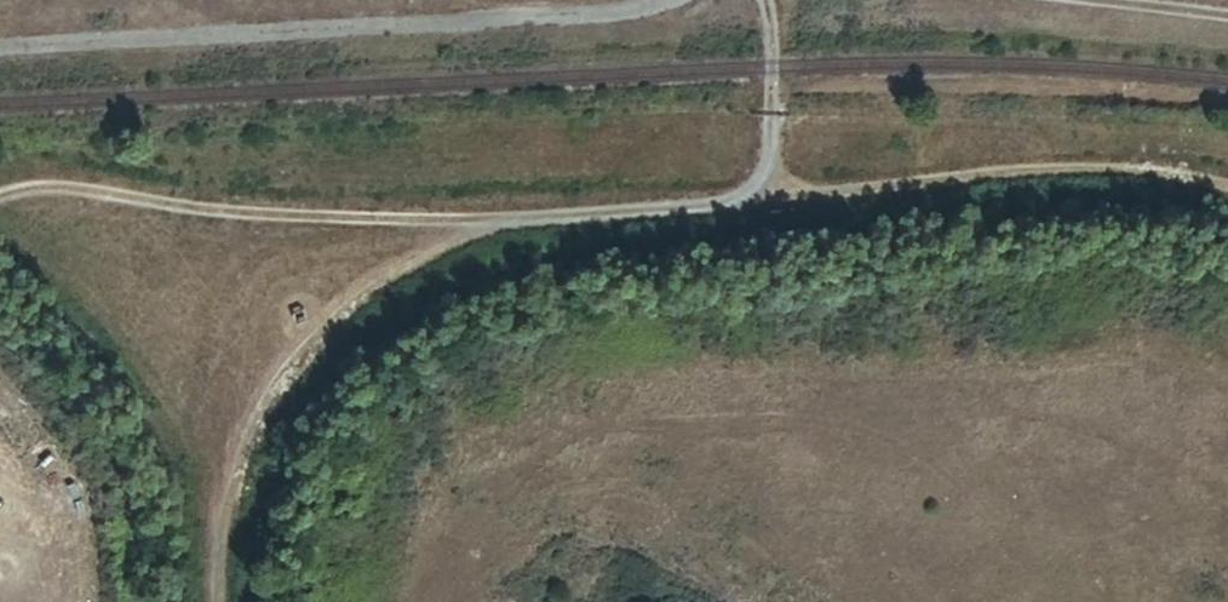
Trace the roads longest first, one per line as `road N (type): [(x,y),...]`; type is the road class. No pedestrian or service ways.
road 1 (track): [(764,0),(774,47),(774,157),(744,204),(561,222),(397,276),(329,332),(270,413),(233,497),(228,601)]
road 2 (track): [(0,195),(78,189),(234,212),(561,222)]
road 3 (track): [(744,204),(914,185),(1141,175),(1227,193)]
road 4 (track): [(1227,17),(1096,0)]

